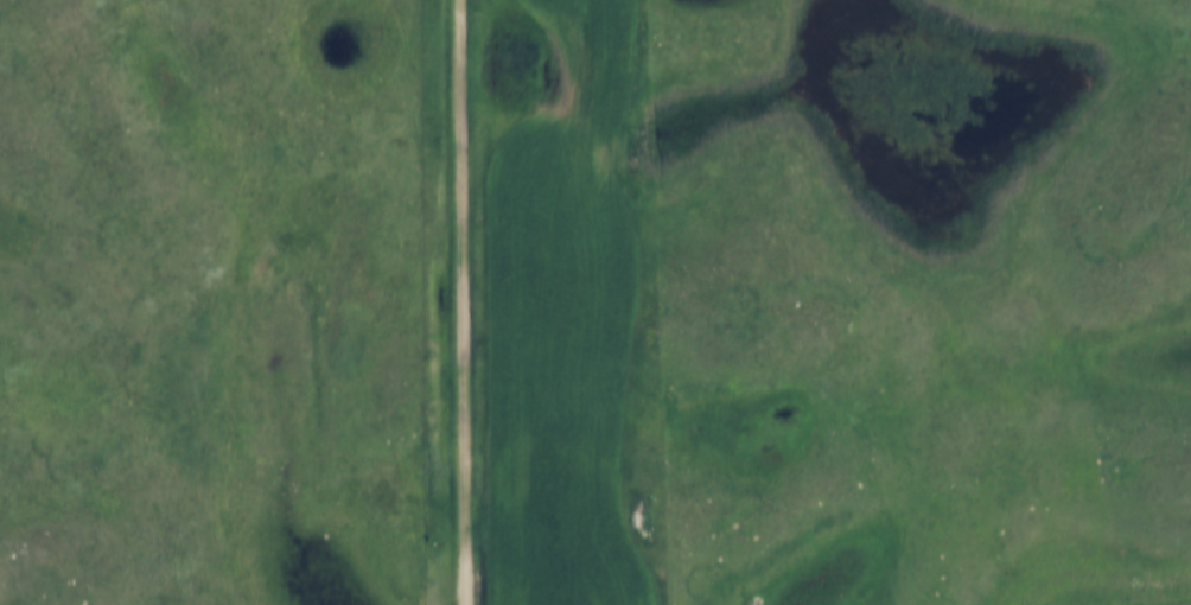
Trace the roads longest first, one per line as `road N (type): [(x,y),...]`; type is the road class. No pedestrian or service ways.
road 1 (track): [(464,604),(455,0)]

